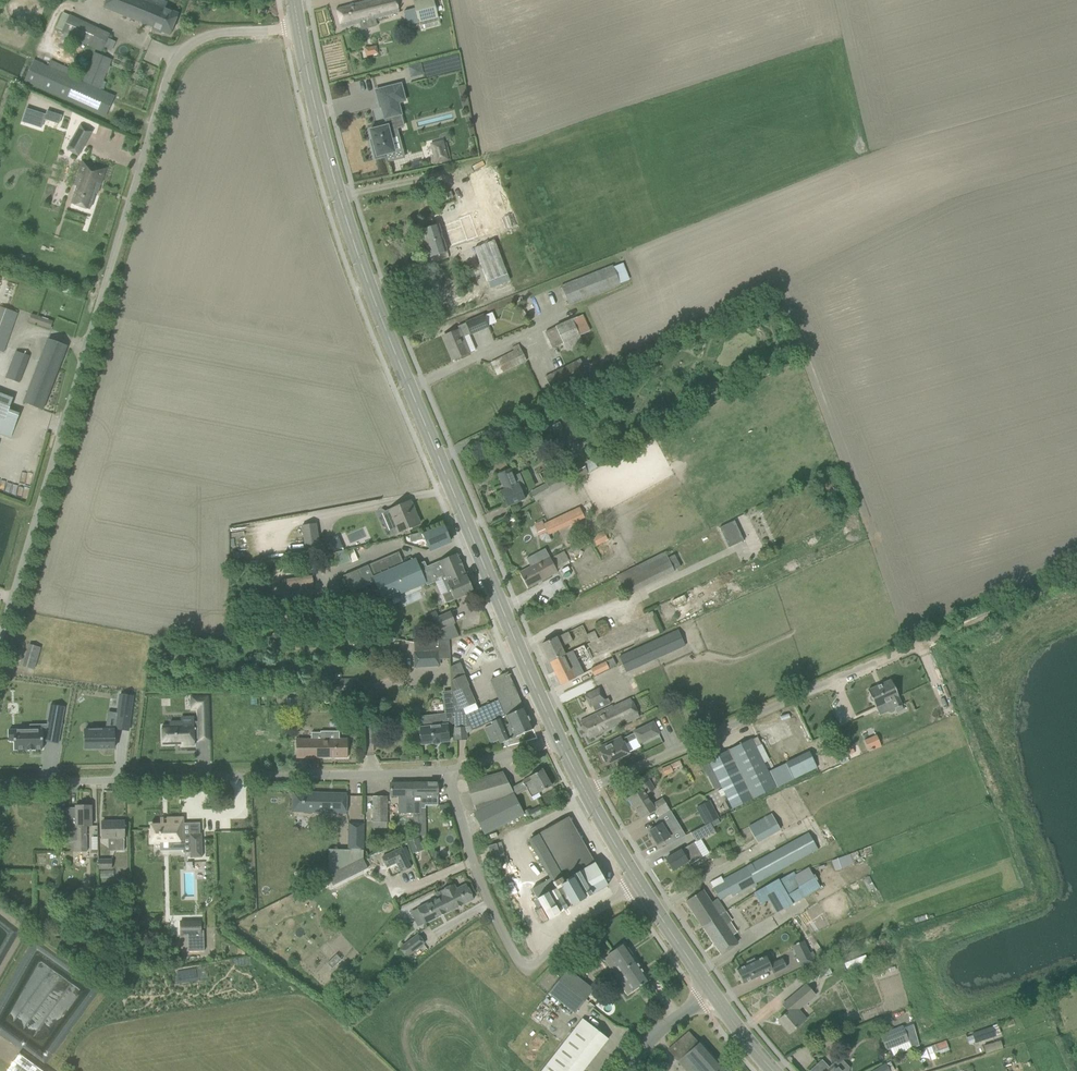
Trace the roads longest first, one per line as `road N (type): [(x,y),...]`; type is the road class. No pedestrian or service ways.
road 1 (tertiary): [(559,739),(362,267),(299,27)]
road 2 (unclassified): [(0,638),(168,74),(185,49),(211,34),(299,27)]
road 3 (unclassified): [(0,783),(448,770)]
road 4 (unclassified): [(587,793),(928,641)]
road 5 (unclassified): [(638,882),(582,919),(534,965),(520,962),(474,863),(448,770)]
road 6 (track): [(1076,576),(928,641)]
road 7 (tertiary): [(711,993),(638,882)]

